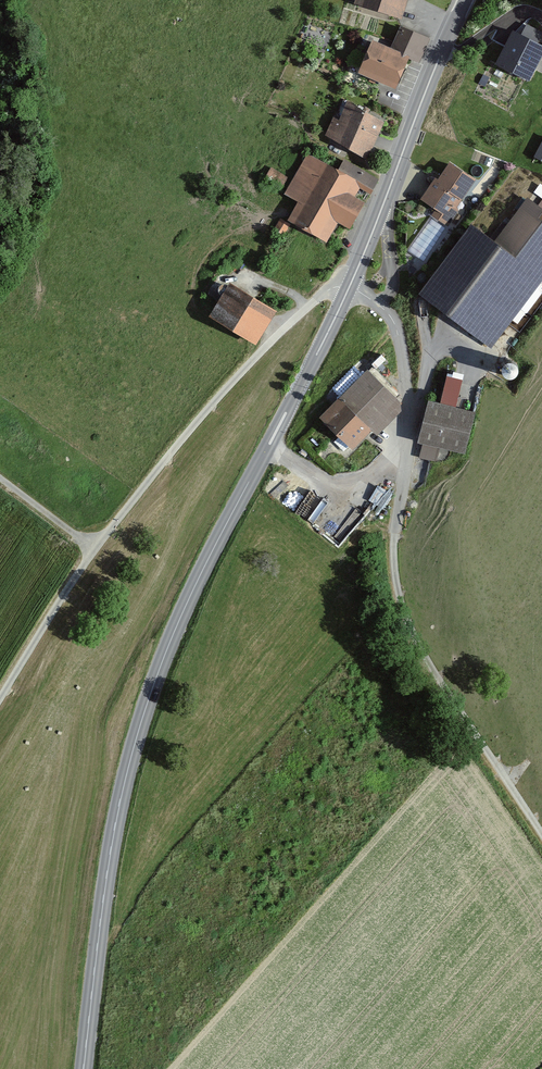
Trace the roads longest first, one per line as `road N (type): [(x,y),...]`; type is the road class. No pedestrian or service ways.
road 1 (secondary): [(349,287),(191,595),(149,700),(113,842),(84,1068)]
road 2 (track): [(0,702),(95,548),(192,427),(307,308),(332,288),(349,287)]
road 3 (track): [(541,831),(414,630),(396,578)]
road 4 (residential): [(376,303),(397,331),(410,418),(396,578)]
road 5 (secondary): [(466,0),(384,202)]

